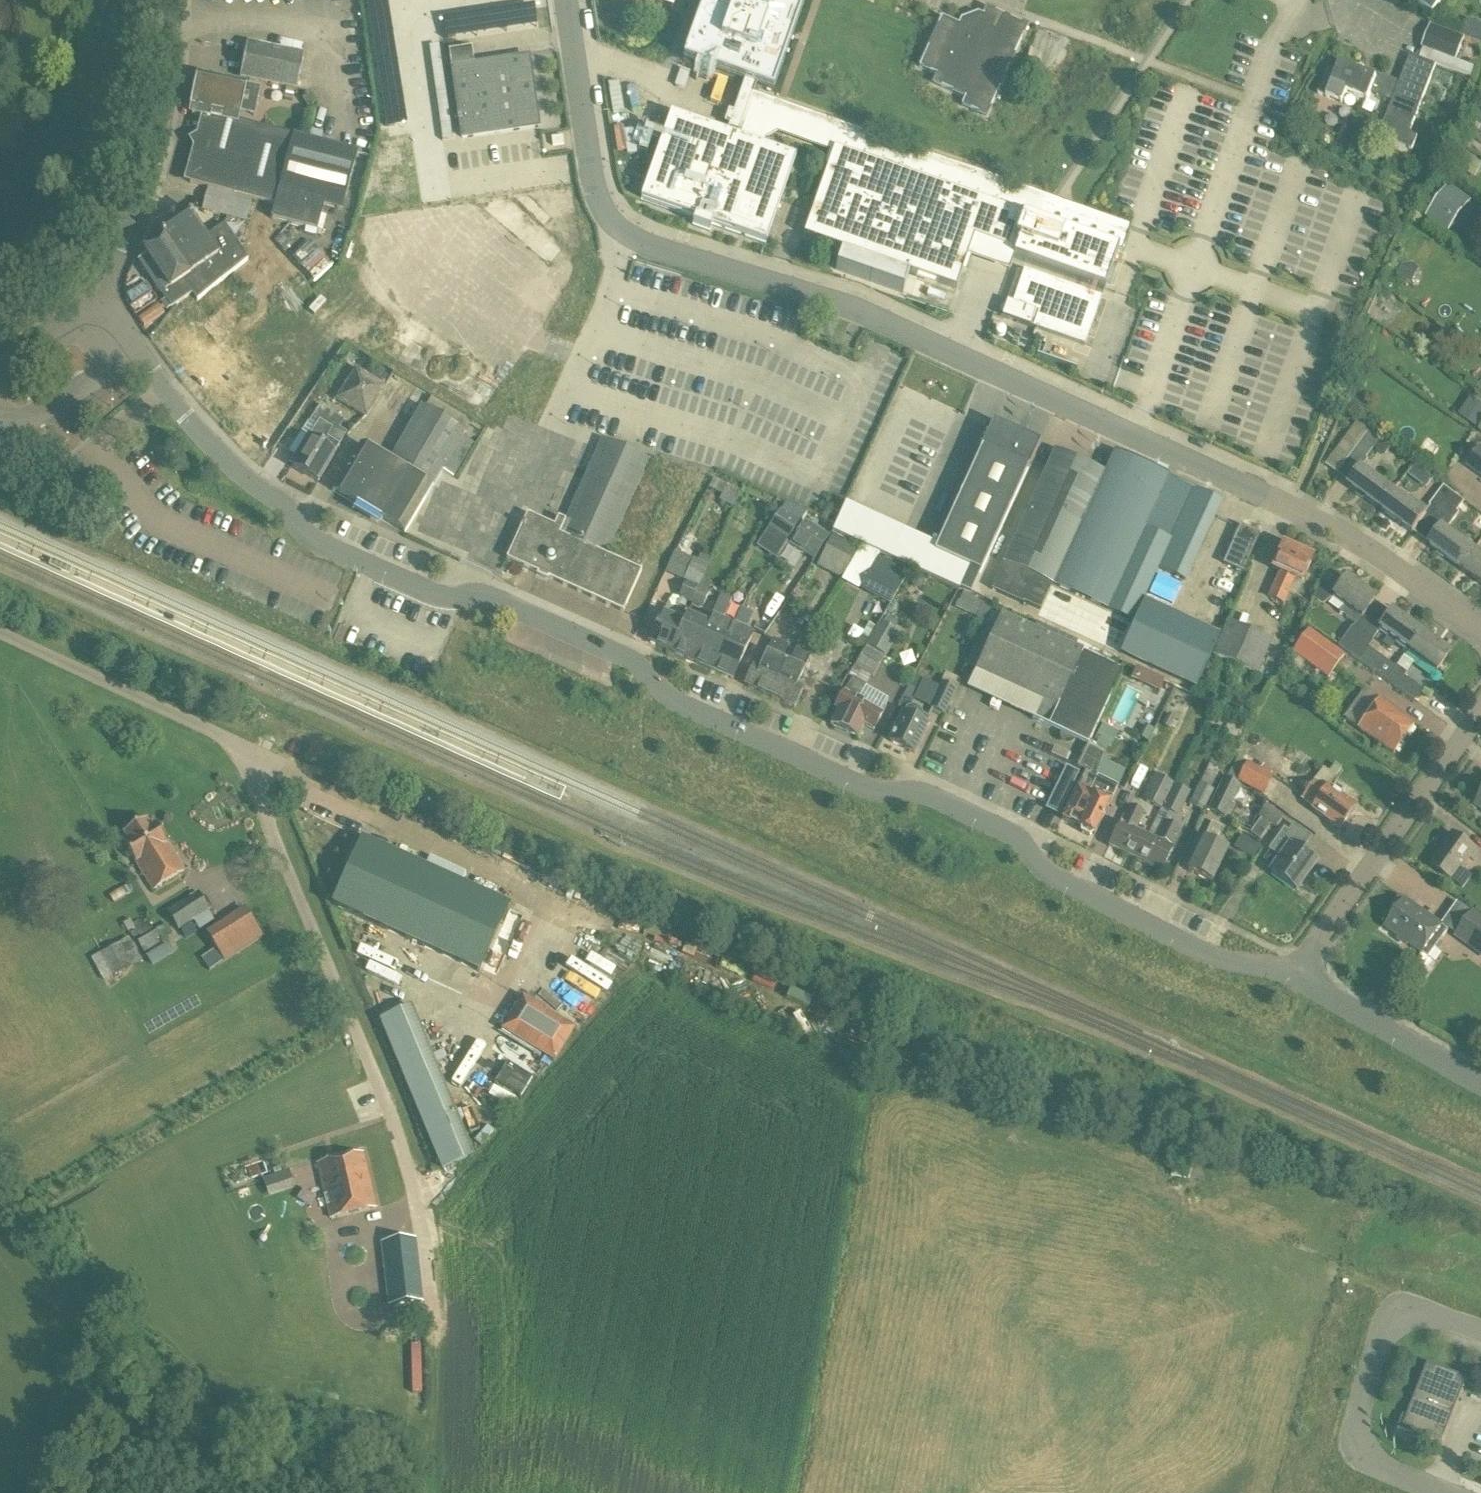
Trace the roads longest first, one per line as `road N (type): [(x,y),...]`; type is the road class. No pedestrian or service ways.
road 1 (unclassified): [(1297,976),(1273,964),(1235,964),(1053,877),(1013,836),(927,791),(865,790),(679,706),(626,654),(482,591),(432,596),(307,538),(292,510),(232,466),(97,299)]
road 2 (unclassified): [(1480,628),(1389,562),(1267,494),(864,311),(630,235),(612,221),(593,176),(566,0)]
road 3 (unclassified): [(432,1322),(414,1197),(389,1110),(239,744),(0,629)]
road 4 (unclassified): [(1297,976),(1480,703)]
road 5 (unclassified): [(1446,1492),(1375,1466),(1361,1432),(1361,1395),(1384,1335),(1412,1309),(1480,1328)]
road 6 (unclassified): [(170,0),(159,125),(97,299)]
road 7 (unclassified): [(1480,1082),(1297,976)]

